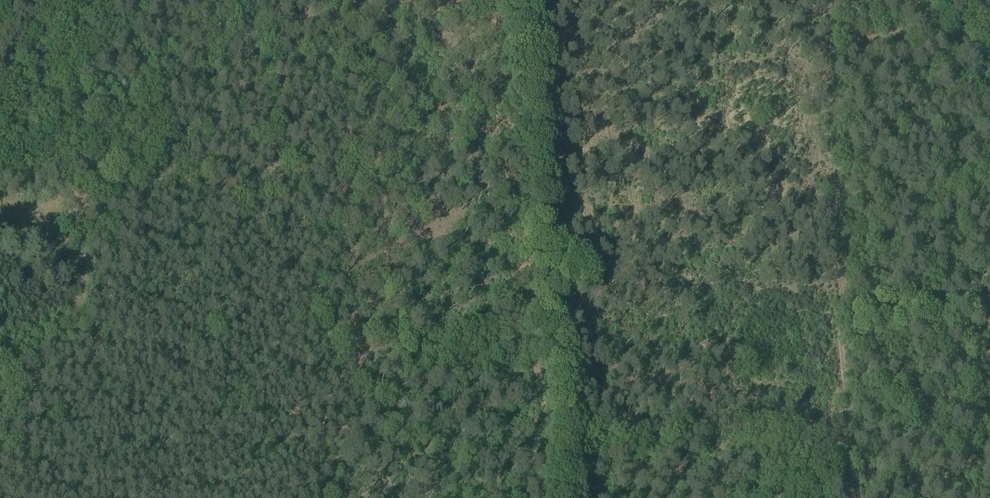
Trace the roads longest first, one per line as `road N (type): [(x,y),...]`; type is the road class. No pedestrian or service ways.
road 1 (track): [(0,495),(33,434),(43,366),(70,318),(94,236),(159,159),(187,90),(204,0)]
road 2 (track): [(315,0),(346,47),(353,74),(322,240),(322,310),(344,436),(336,480)]
road 3 (track): [(837,0),(850,422)]
road 4 (track): [(507,497),(567,468),(610,433),(850,422)]

